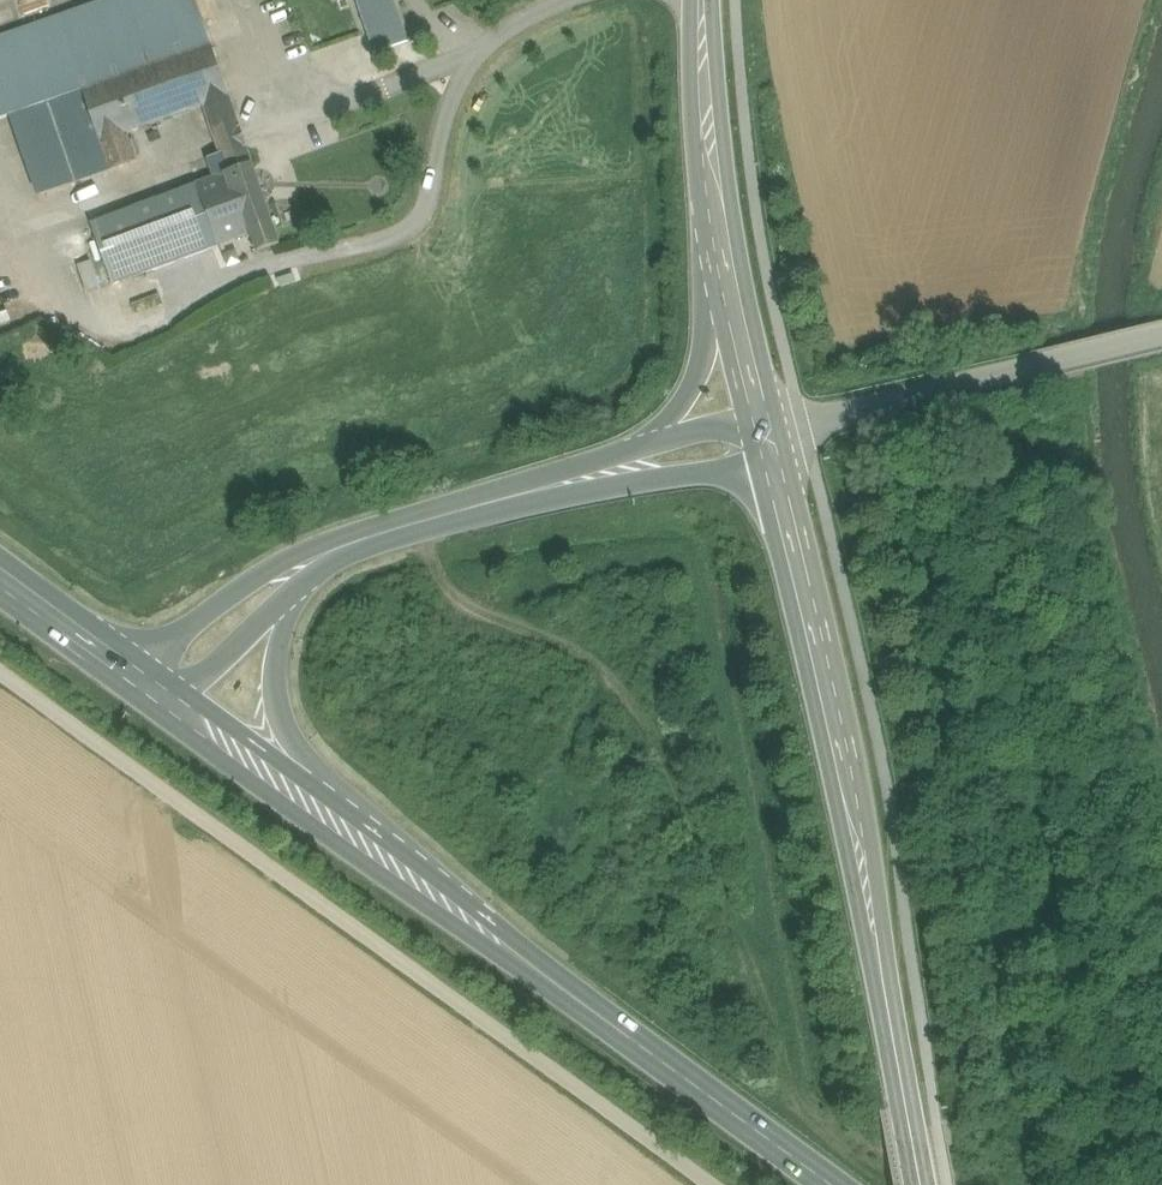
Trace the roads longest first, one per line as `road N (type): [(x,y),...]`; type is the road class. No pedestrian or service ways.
road 1 (track): [(0,673),(706,1184)]
road 2 (primary): [(314,805),(839,1184)]
road 3 (tertiary): [(900,1069),(778,439)]
road 4 (unclassified): [(778,439),(1161,341)]
road 5 (primary): [(722,214),(720,298),(695,387),(674,423),(607,473)]
road 6 (primary): [(332,547),(607,473)]
road 7 (primary): [(314,805),(274,704),(275,660),(284,618),(332,547)]
road 8 (primary): [(128,671),(280,564),(332,547)]
road 9 (tertiary): [(778,439),(722,214)]
road 10 (primary): [(128,671),(314,805)]
road 11 (tertiary): [(722,214),(701,0)]
road 12 (primary): [(607,473),(778,439)]
road 13 (primary): [(0,576),(128,671)]

